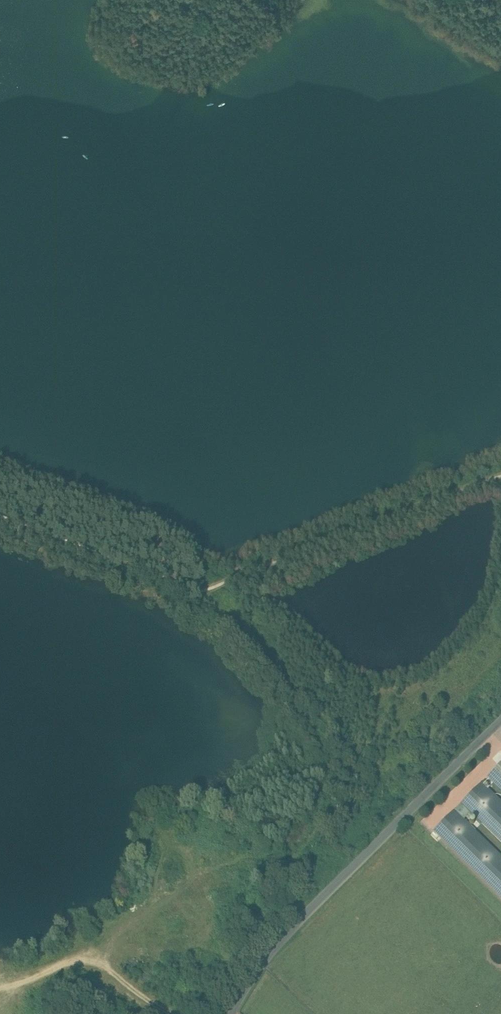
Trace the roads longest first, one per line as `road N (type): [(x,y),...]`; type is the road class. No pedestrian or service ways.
road 1 (unclassified): [(238,1013),(281,945),(500,726)]

